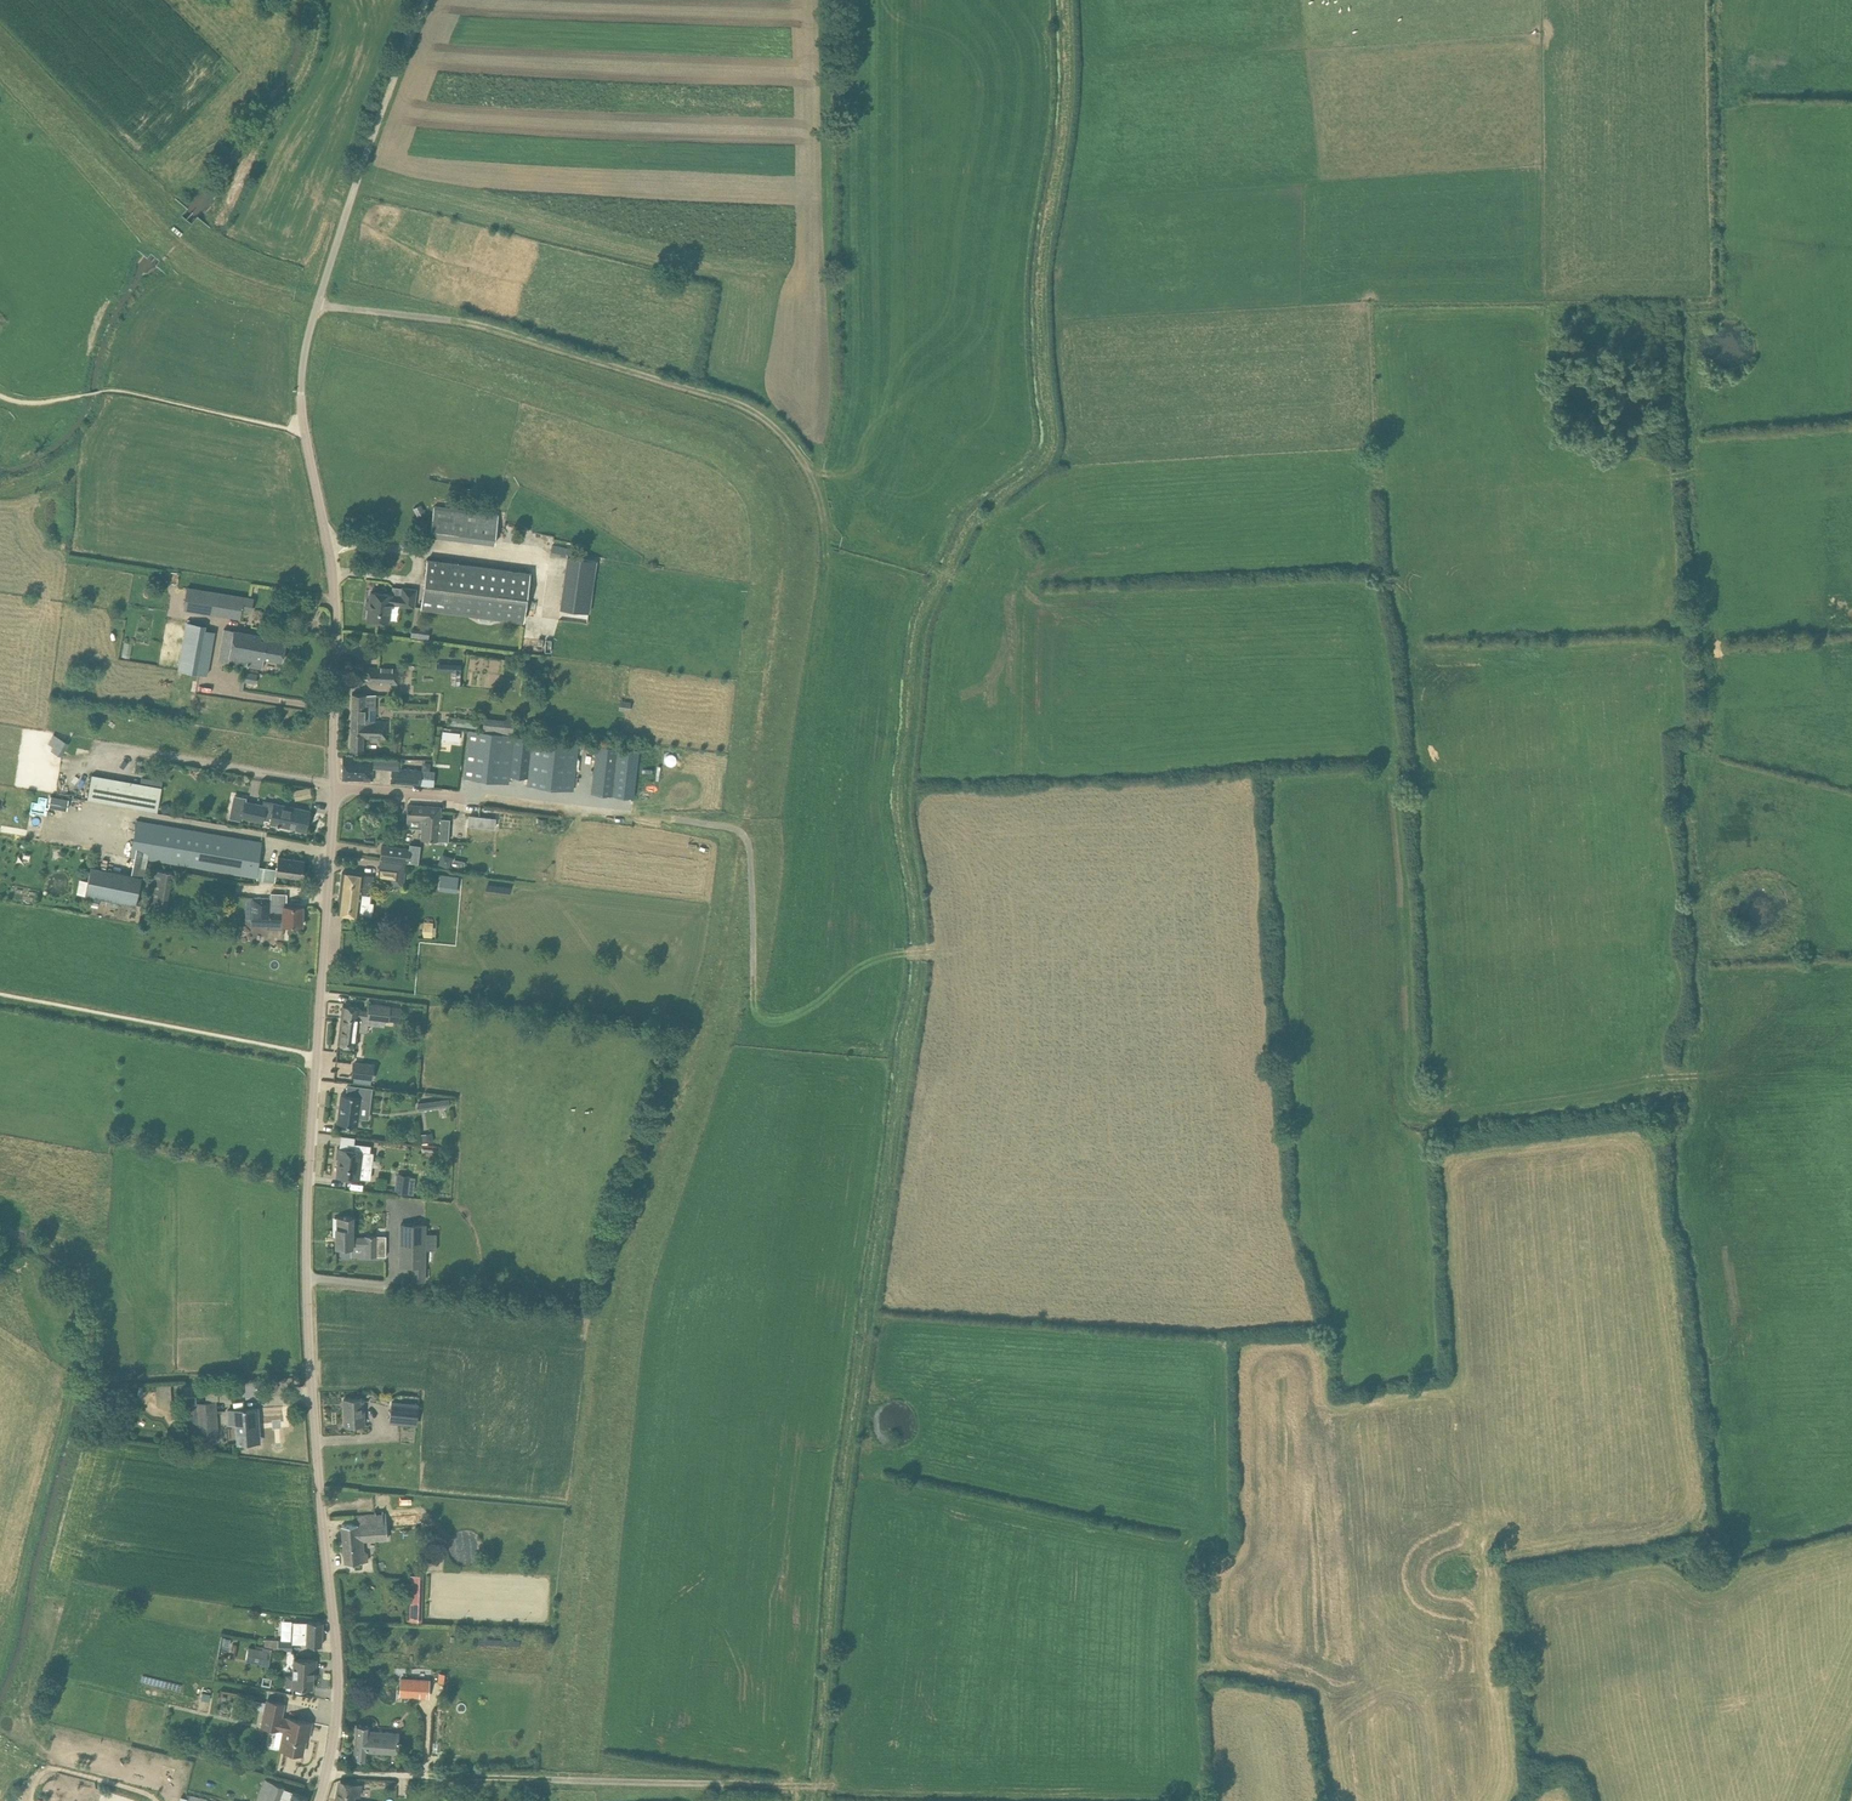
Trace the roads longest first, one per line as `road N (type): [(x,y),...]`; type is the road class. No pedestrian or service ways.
road 1 (unclassified): [(327,1771),(337,1660),(306,1257),(336,786)]
road 2 (track): [(561,1800),(623,1272),(724,965),(743,834)]
road 3 (track): [(317,304),(707,433),(763,472),(783,532),(743,834)]
road 4 (unclassified): [(336,786),(335,595),(301,411),(303,367),(365,157),(426,0)]
road 5 (track): [(942,578),(837,538),(795,449),(747,408),(489,328),(317,304)]
road 6 (unclassified): [(806,1786),(327,1771)]
road 7 (track): [(753,983),(751,854),(743,834),(467,796)]
road 8 (track): [(317,304),(232,272),(182,242),(0,60)]
road 9 (unclassified): [(467,796),(336,786)]

